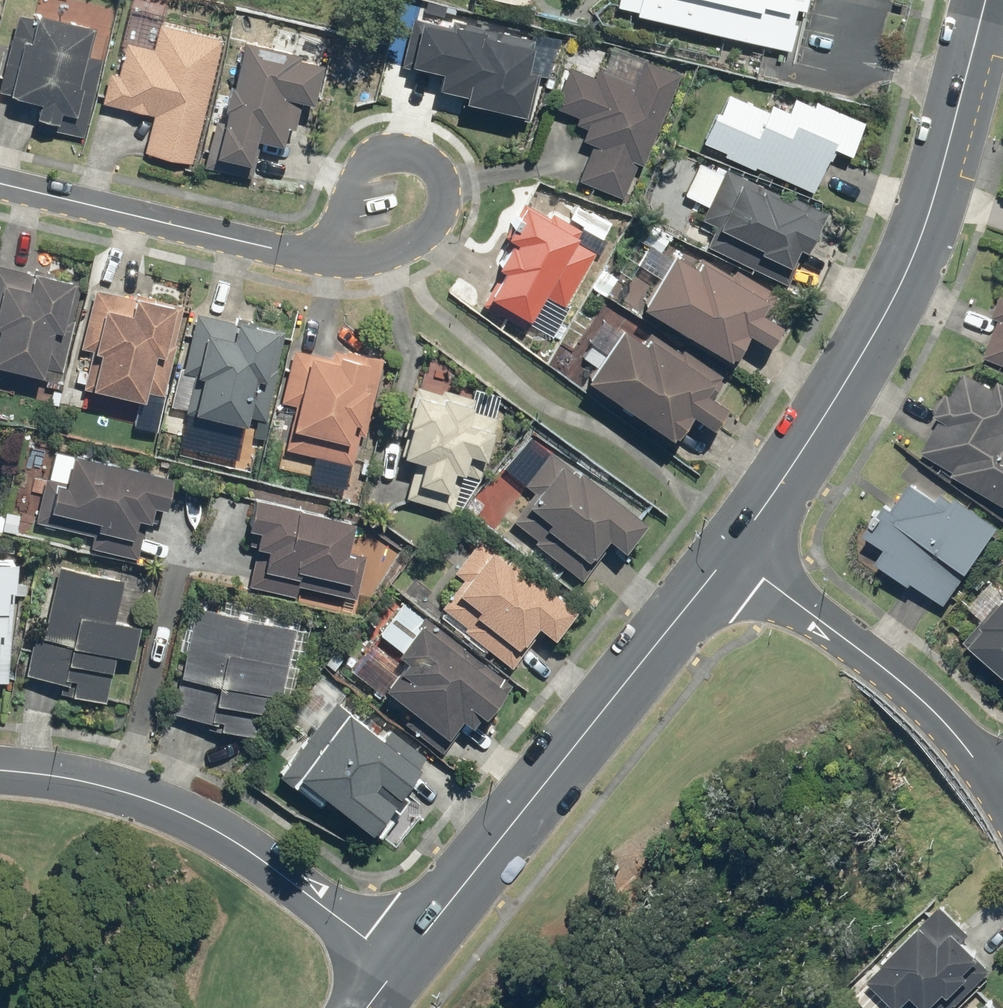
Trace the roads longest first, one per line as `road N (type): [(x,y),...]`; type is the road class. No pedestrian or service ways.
road 1 (tertiary): [(730,559),(896,288),(940,178),(985,0)]
road 2 (tertiary): [(401,962),(730,559)]
road 3 (residential): [(0,770),(106,783),(176,810),(244,847),(401,962)]
road 4 (residential): [(276,246),(337,226),(358,165),(383,150),(429,161),(449,185),(440,228),(385,253),(334,259)]
road 5 (residential): [(730,559),(923,701),(997,787)]
road 6 (residential): [(0,183),(276,246)]

